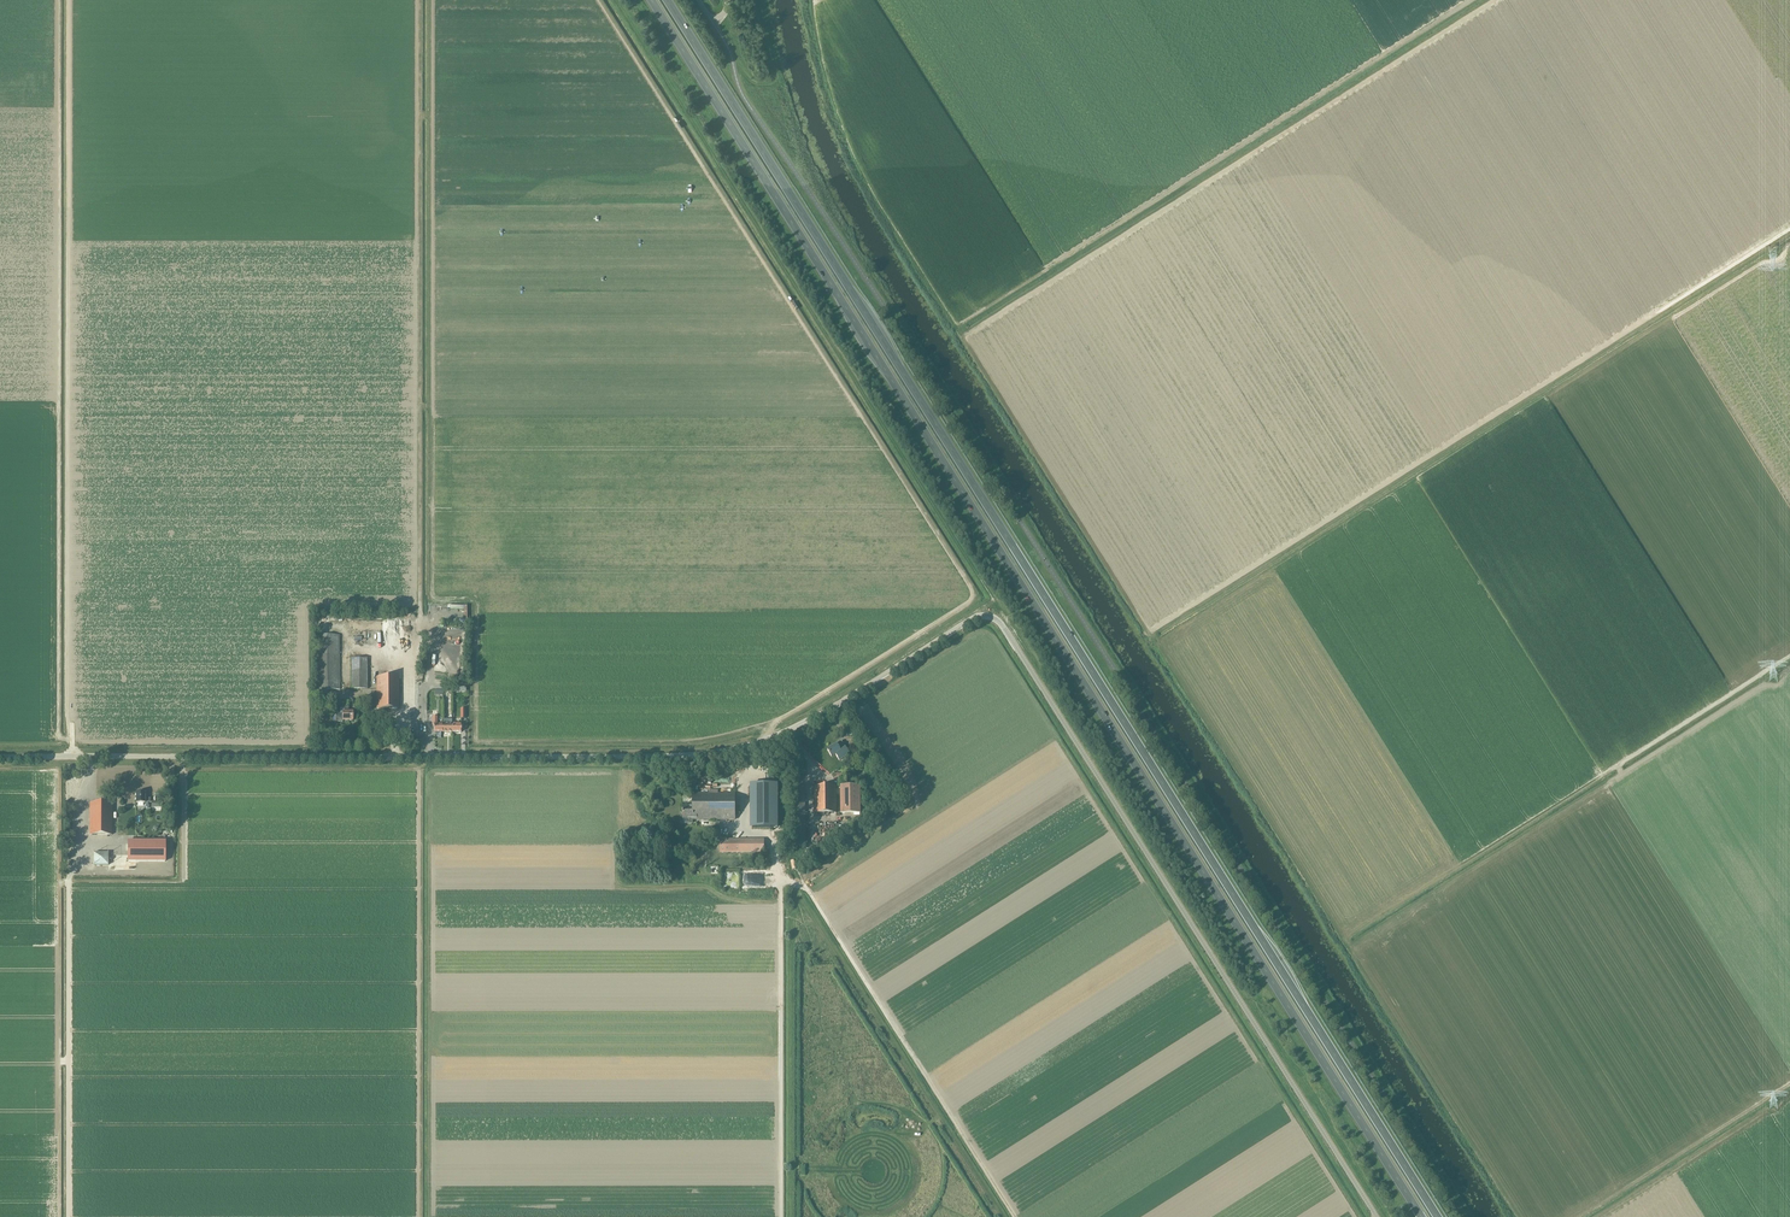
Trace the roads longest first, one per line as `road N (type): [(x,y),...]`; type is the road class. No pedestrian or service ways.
road 1 (unclassified): [(1377,1216),(991,616),(973,618),(793,729),(712,753),(0,757)]
road 2 (trunk): [(651,0),(1422,1216)]
road 3 (trunk): [(1438,1216),(667,0)]

